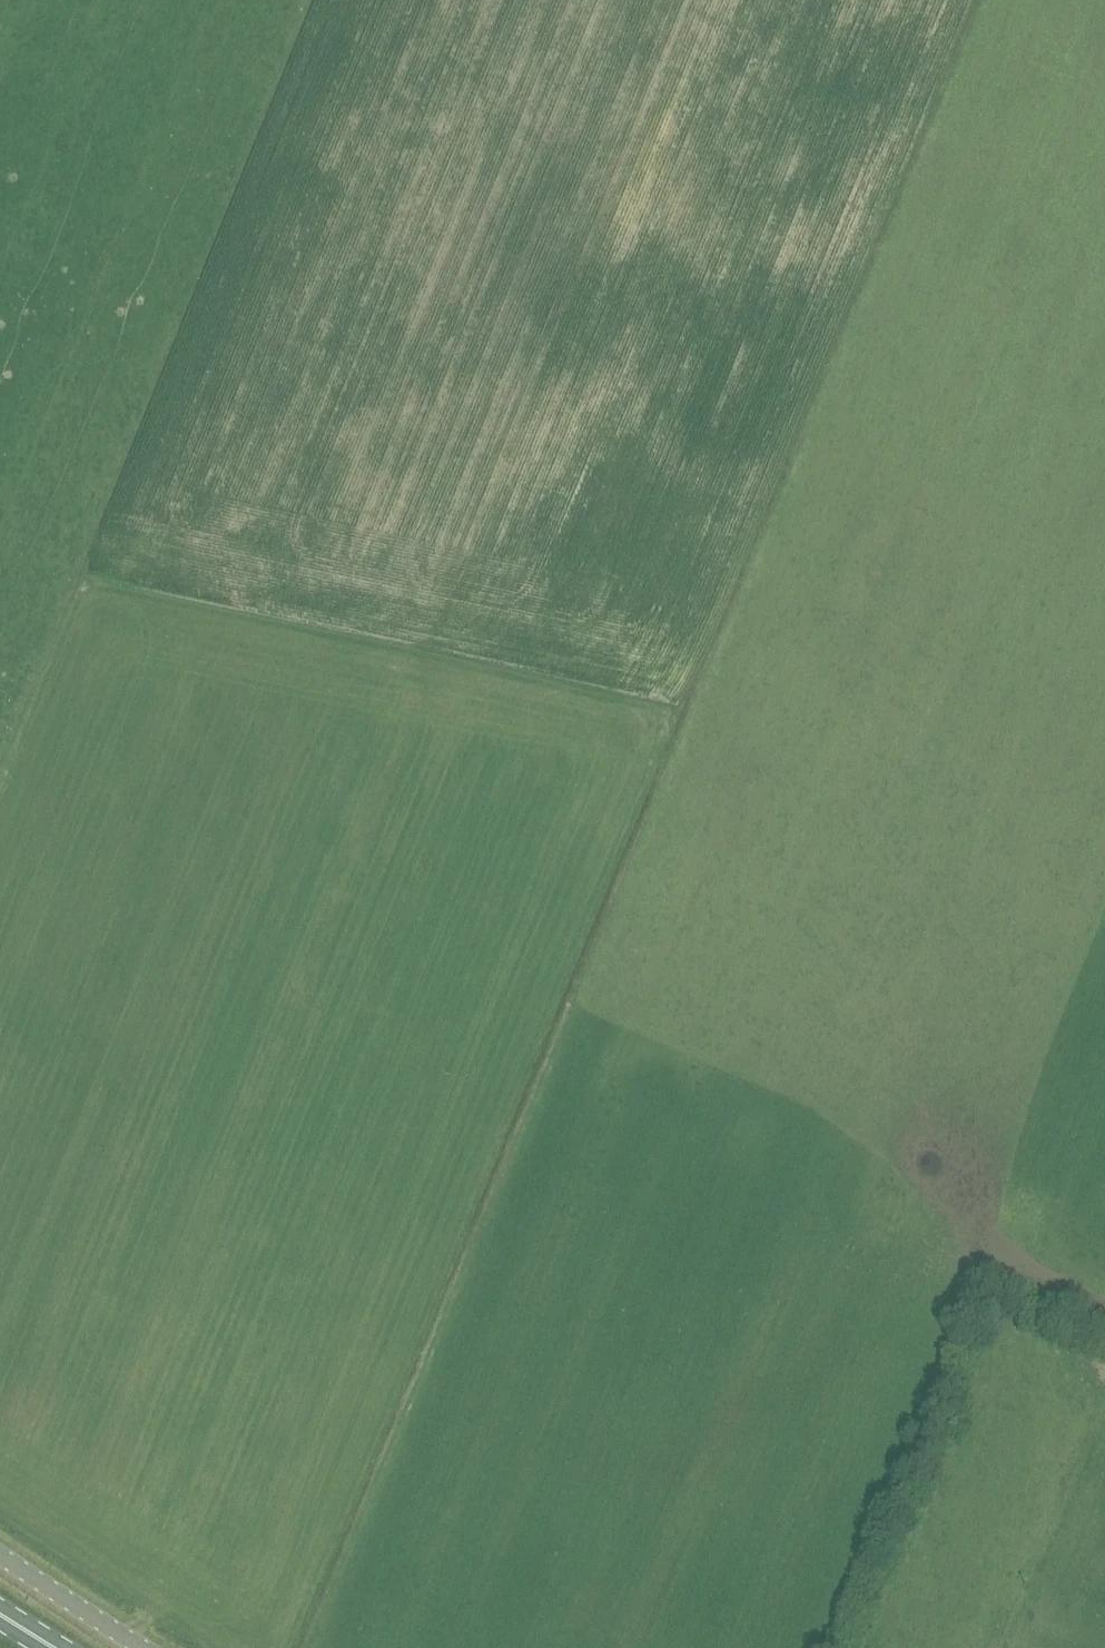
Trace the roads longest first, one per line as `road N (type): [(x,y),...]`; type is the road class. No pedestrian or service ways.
road 1 (unclassified): [(139,1647),(0,1556)]

